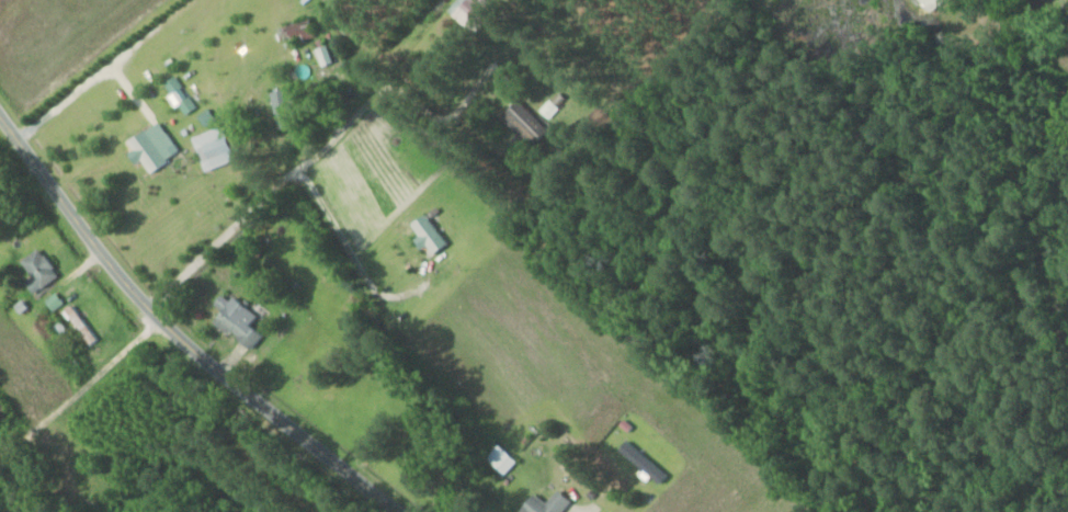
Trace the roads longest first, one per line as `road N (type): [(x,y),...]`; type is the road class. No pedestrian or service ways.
road 1 (residential): [(400,511),(170,328),(0,115)]

